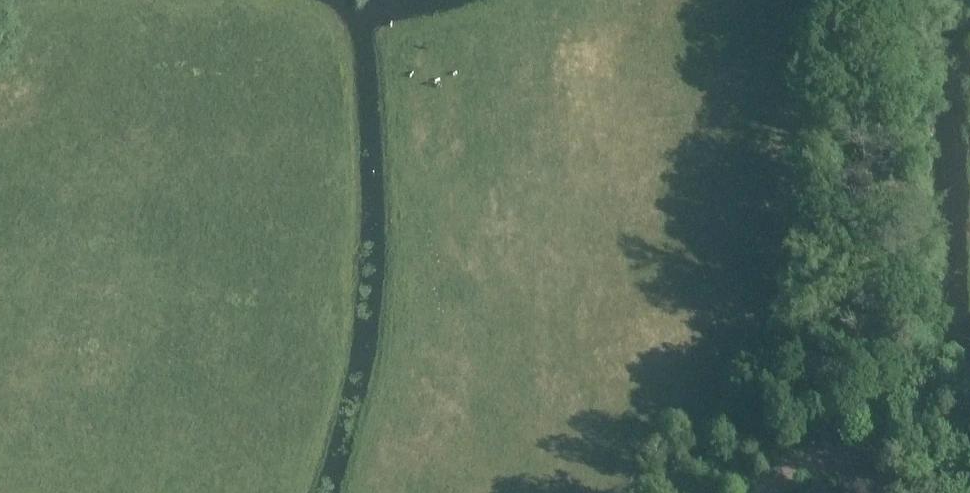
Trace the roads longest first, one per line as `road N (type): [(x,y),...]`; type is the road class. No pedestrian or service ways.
road 1 (track): [(969,441),(809,460),(766,492)]

